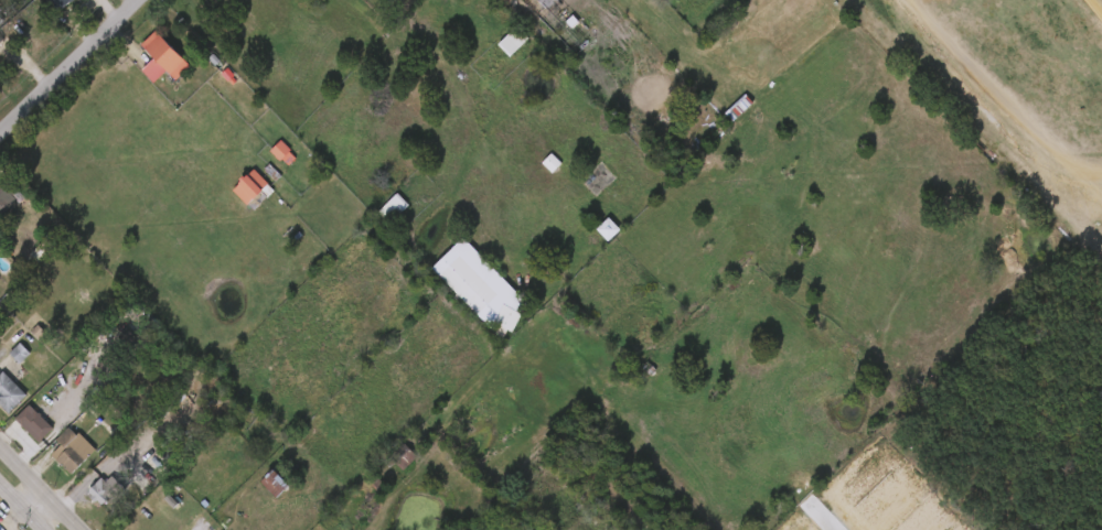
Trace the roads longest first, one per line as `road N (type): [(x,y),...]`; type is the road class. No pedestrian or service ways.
road 1 (tertiary): [(0,139),(139,0)]

